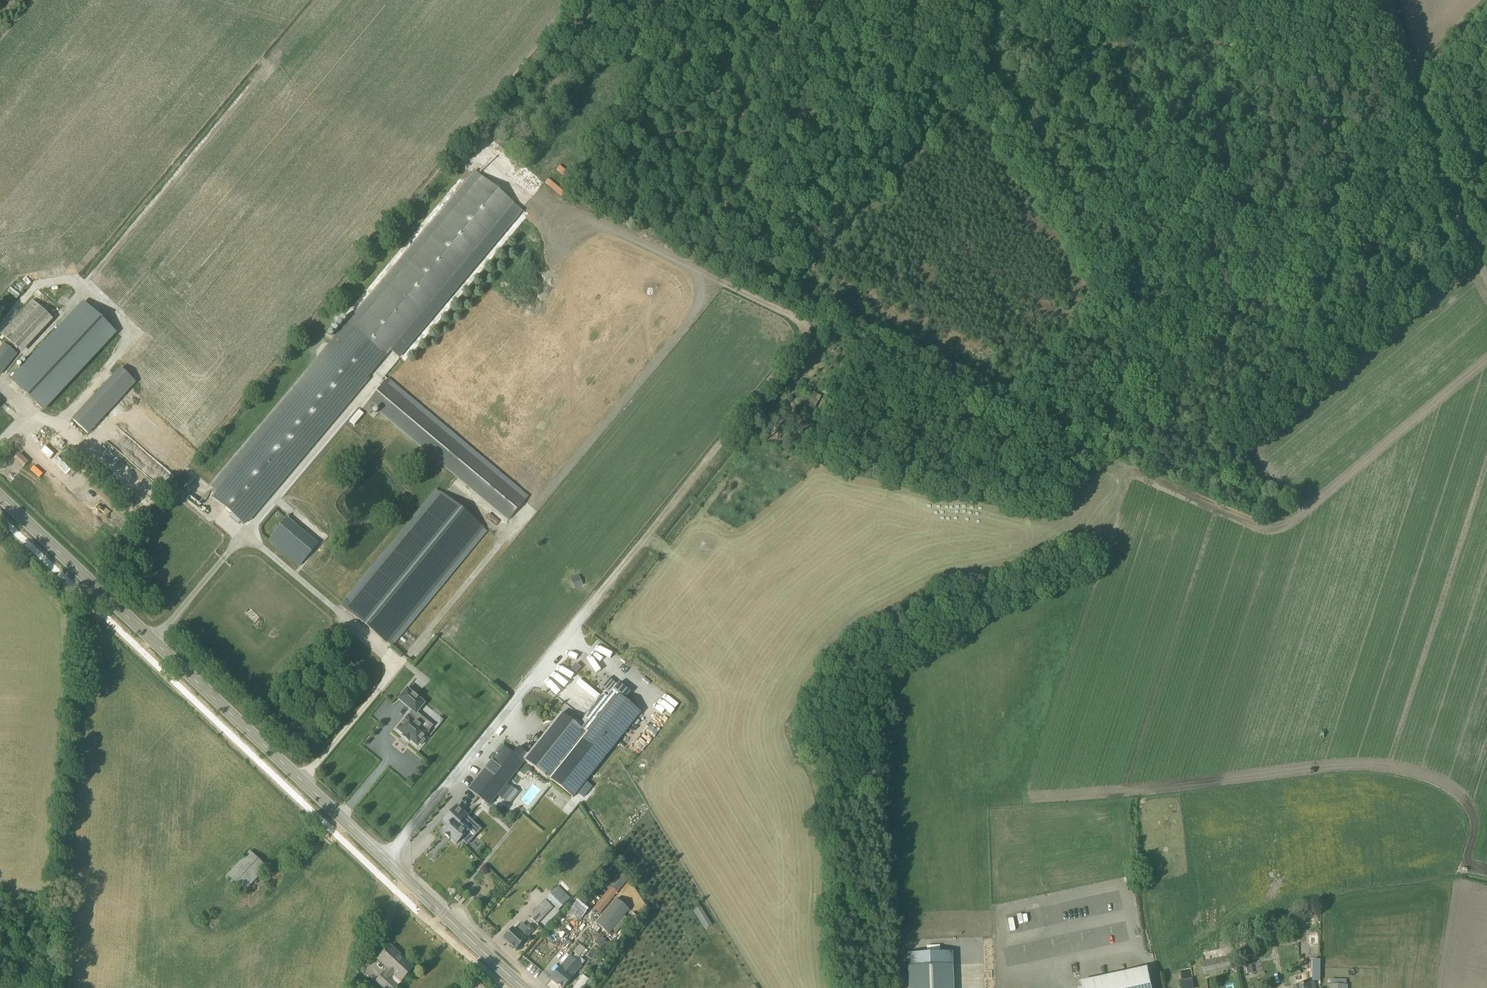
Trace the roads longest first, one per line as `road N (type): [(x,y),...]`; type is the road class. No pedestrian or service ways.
road 1 (secondary): [(525,987),(0,497)]
road 2 (track): [(817,321),(385,860)]
road 3 (track): [(1248,231),(1215,252),(1206,265),(1205,296),(1153,340),(1145,380),(1119,397),(1106,443),(1089,443),(817,321)]
road 4 (unclassified): [(1486,270),(1449,188),(1389,0)]
road 5 (track): [(1449,188),(1320,274),(1299,271),(1248,231)]

